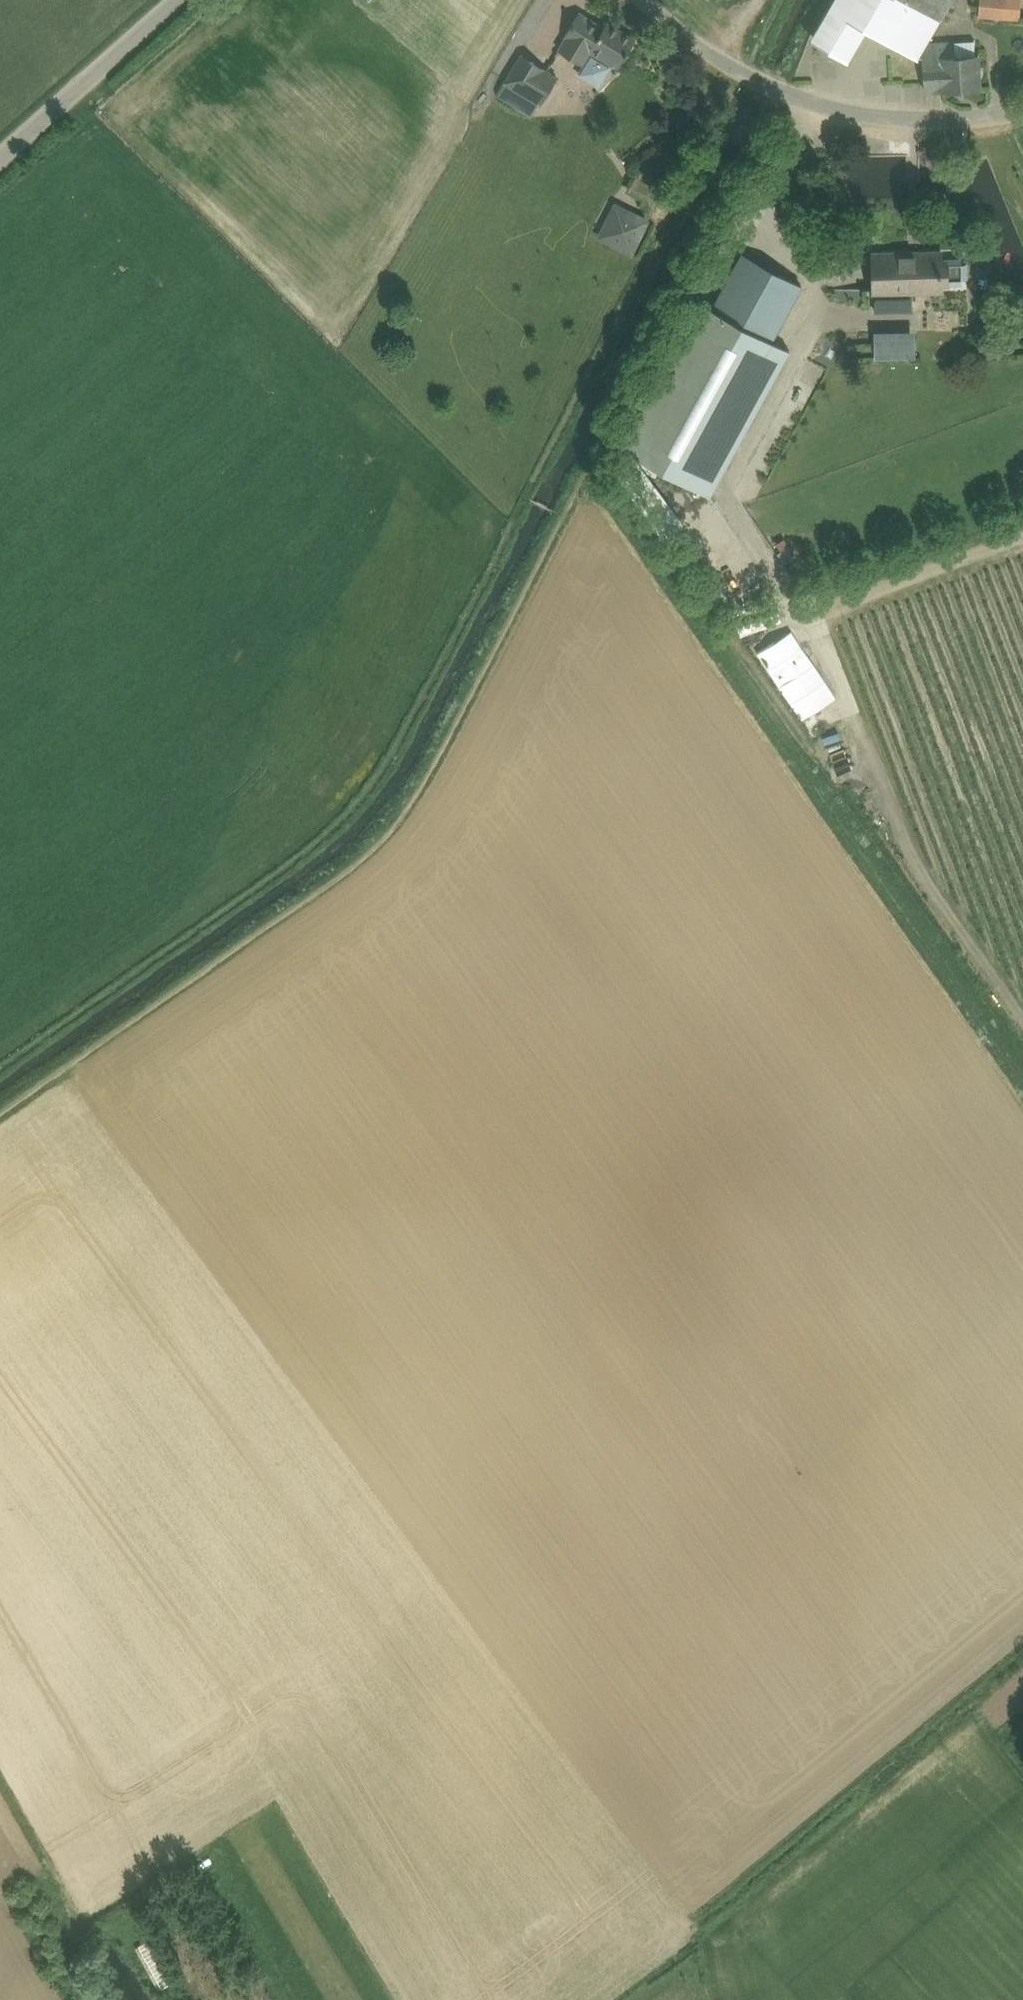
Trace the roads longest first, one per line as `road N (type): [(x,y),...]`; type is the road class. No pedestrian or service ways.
road 1 (unclassified): [(1022,107),(933,123),(870,122),(810,107),(691,41),(647,0)]
road 2 (unclassified): [(0,172),(188,0)]

